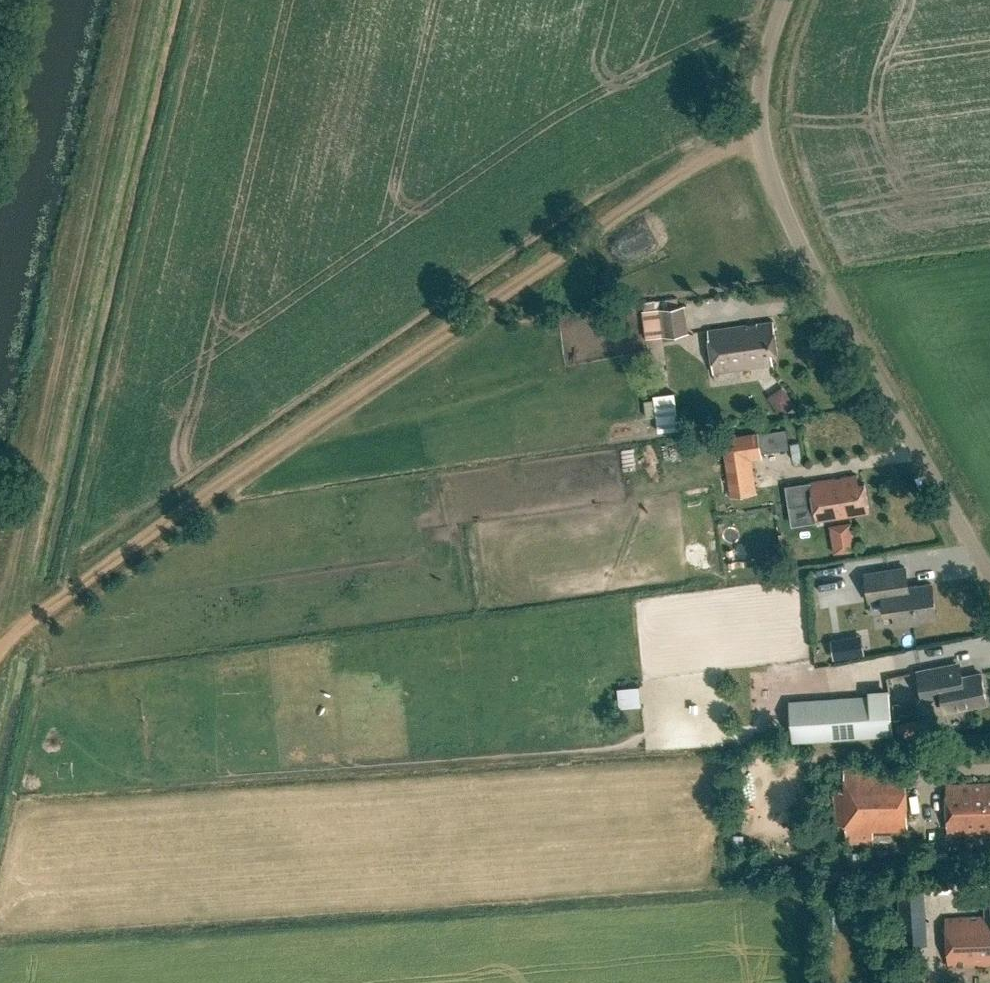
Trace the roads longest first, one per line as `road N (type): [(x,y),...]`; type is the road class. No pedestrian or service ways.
road 1 (track): [(759,131),(728,138),(0,644)]
road 2 (track): [(137,0),(0,631)]
road 3 (unclassified): [(989,579),(784,205),(759,131),(764,70),(787,0)]

